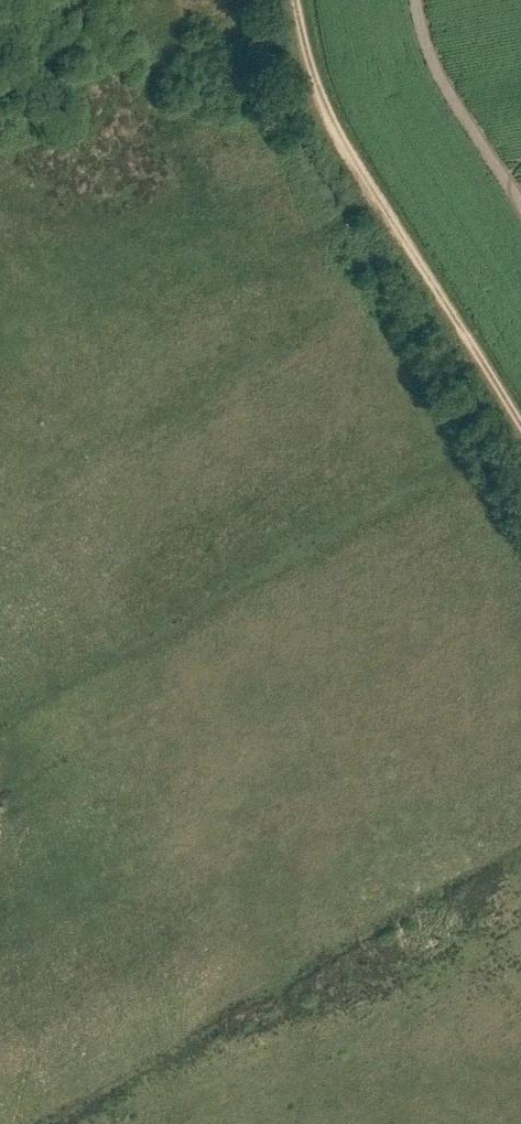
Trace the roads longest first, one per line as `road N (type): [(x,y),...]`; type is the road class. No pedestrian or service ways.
road 1 (track): [(291,0),(304,78),(320,116),(520,435)]

